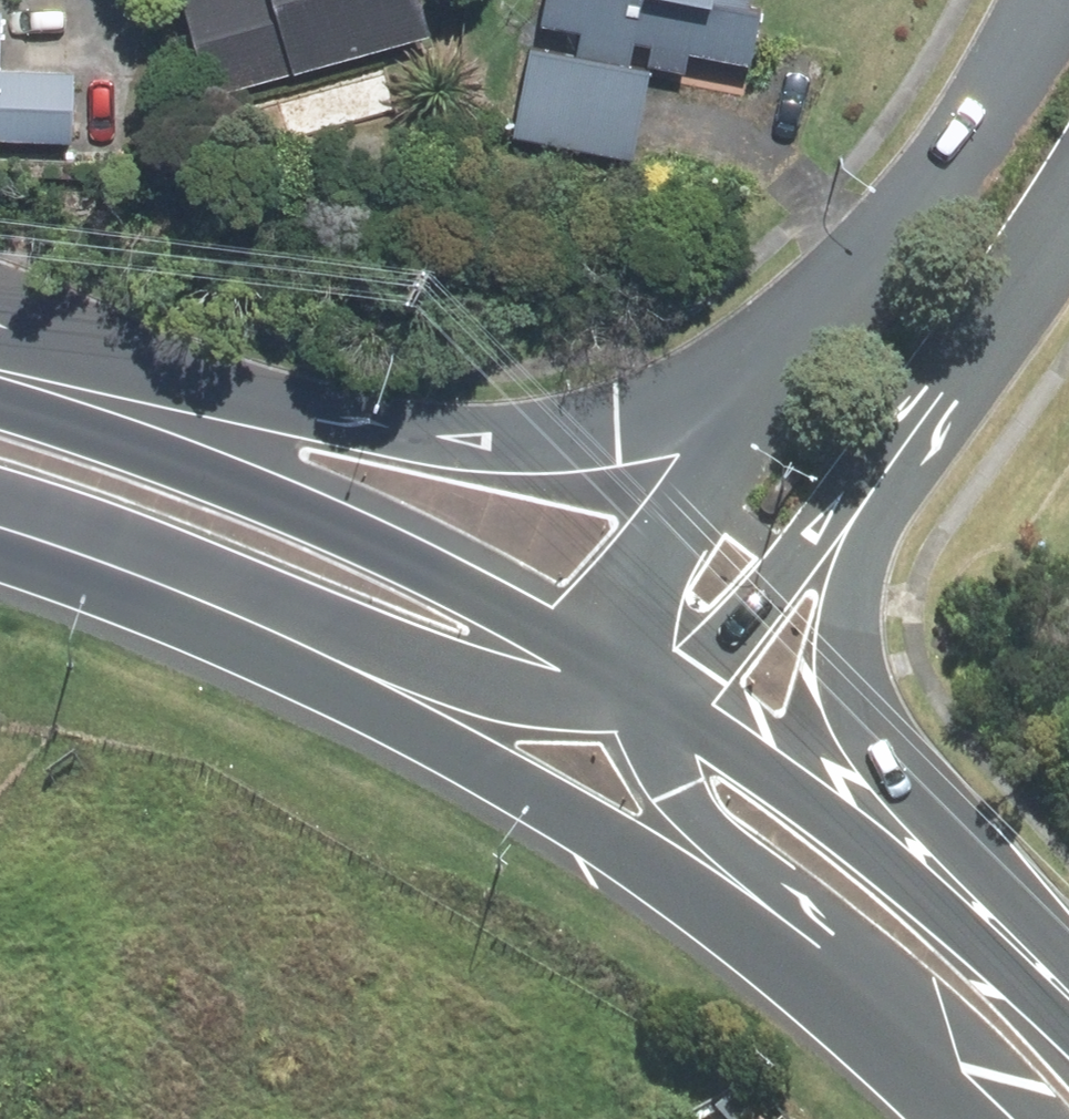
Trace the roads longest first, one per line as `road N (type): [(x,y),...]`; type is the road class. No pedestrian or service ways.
road 1 (primary): [(903,1075),(673,886),(407,728),(127,591)]
road 2 (primary): [(0,344),(249,397),(523,435),(623,420),(725,380),(827,325)]
road 3 (primary): [(0,409),(283,507),(643,687)]
road 4 (primary): [(943,390),(863,591),(861,668),(889,755),(1034,986)]
road 5 (primary): [(643,687),(579,700),(508,698),(308,628),(127,591)]
road 6 (primary): [(643,687),(820,805),(1034,986)]
road 7 (primary): [(903,1075),(661,764),(643,687)]
road 8 (tertiary): [(943,390),(722,644),(643,687)]
road 9 (tertiary): [(643,687),(654,602),(689,514),(827,325)]
road 10 (tertiary): [(827,325),(960,159),(1051,0)]
road 11 (tertiary): [(1068,238),(943,390)]
road 12 (primary): [(127,591),(0,542)]

